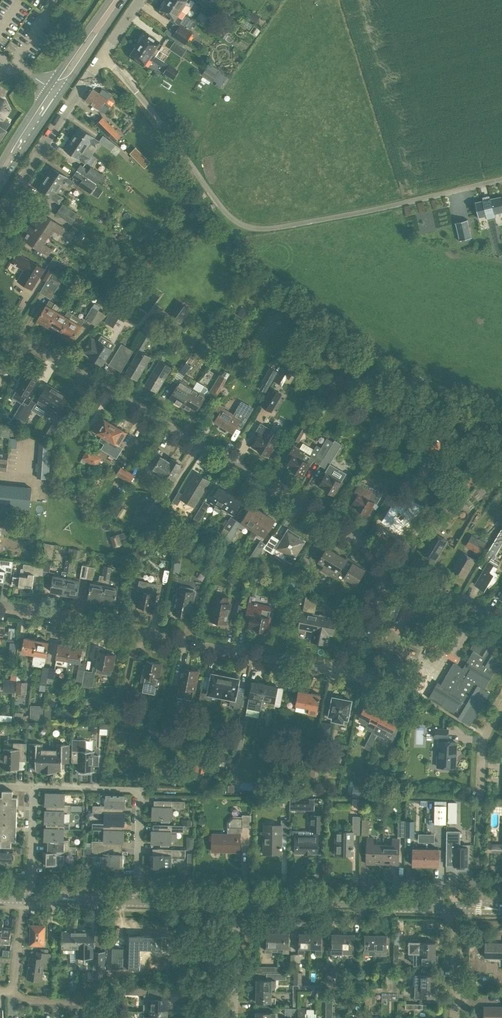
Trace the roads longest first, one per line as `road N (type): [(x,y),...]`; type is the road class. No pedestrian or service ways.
road 1 (residential): [(381,558),(0,324)]
road 2 (residential): [(0,607),(340,668)]
road 3 (unclassified): [(0,213),(139,0)]
road 4 (unclassified): [(459,907),(235,903)]
road 5 (residential): [(138,902),(142,794),(33,788)]
road 6 (primary): [(0,180),(116,0)]
road 7 (unclassified): [(501,635),(381,558)]

